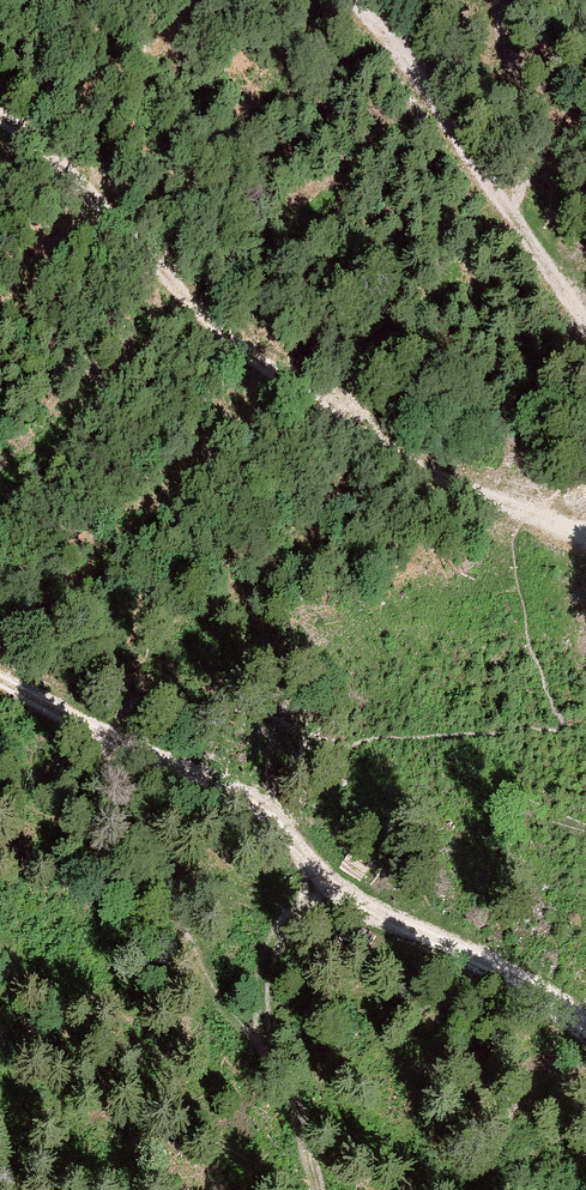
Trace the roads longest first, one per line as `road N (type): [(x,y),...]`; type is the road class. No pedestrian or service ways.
road 1 (track): [(0,119),(84,187),(197,310),(259,362),(397,461),(521,517)]
road 2 (track): [(128,749),(244,797),(353,900),(525,977),(585,1025)]
road 3 (track): [(518,227),(359,0)]
road 4 (track): [(0,683),(128,749)]

